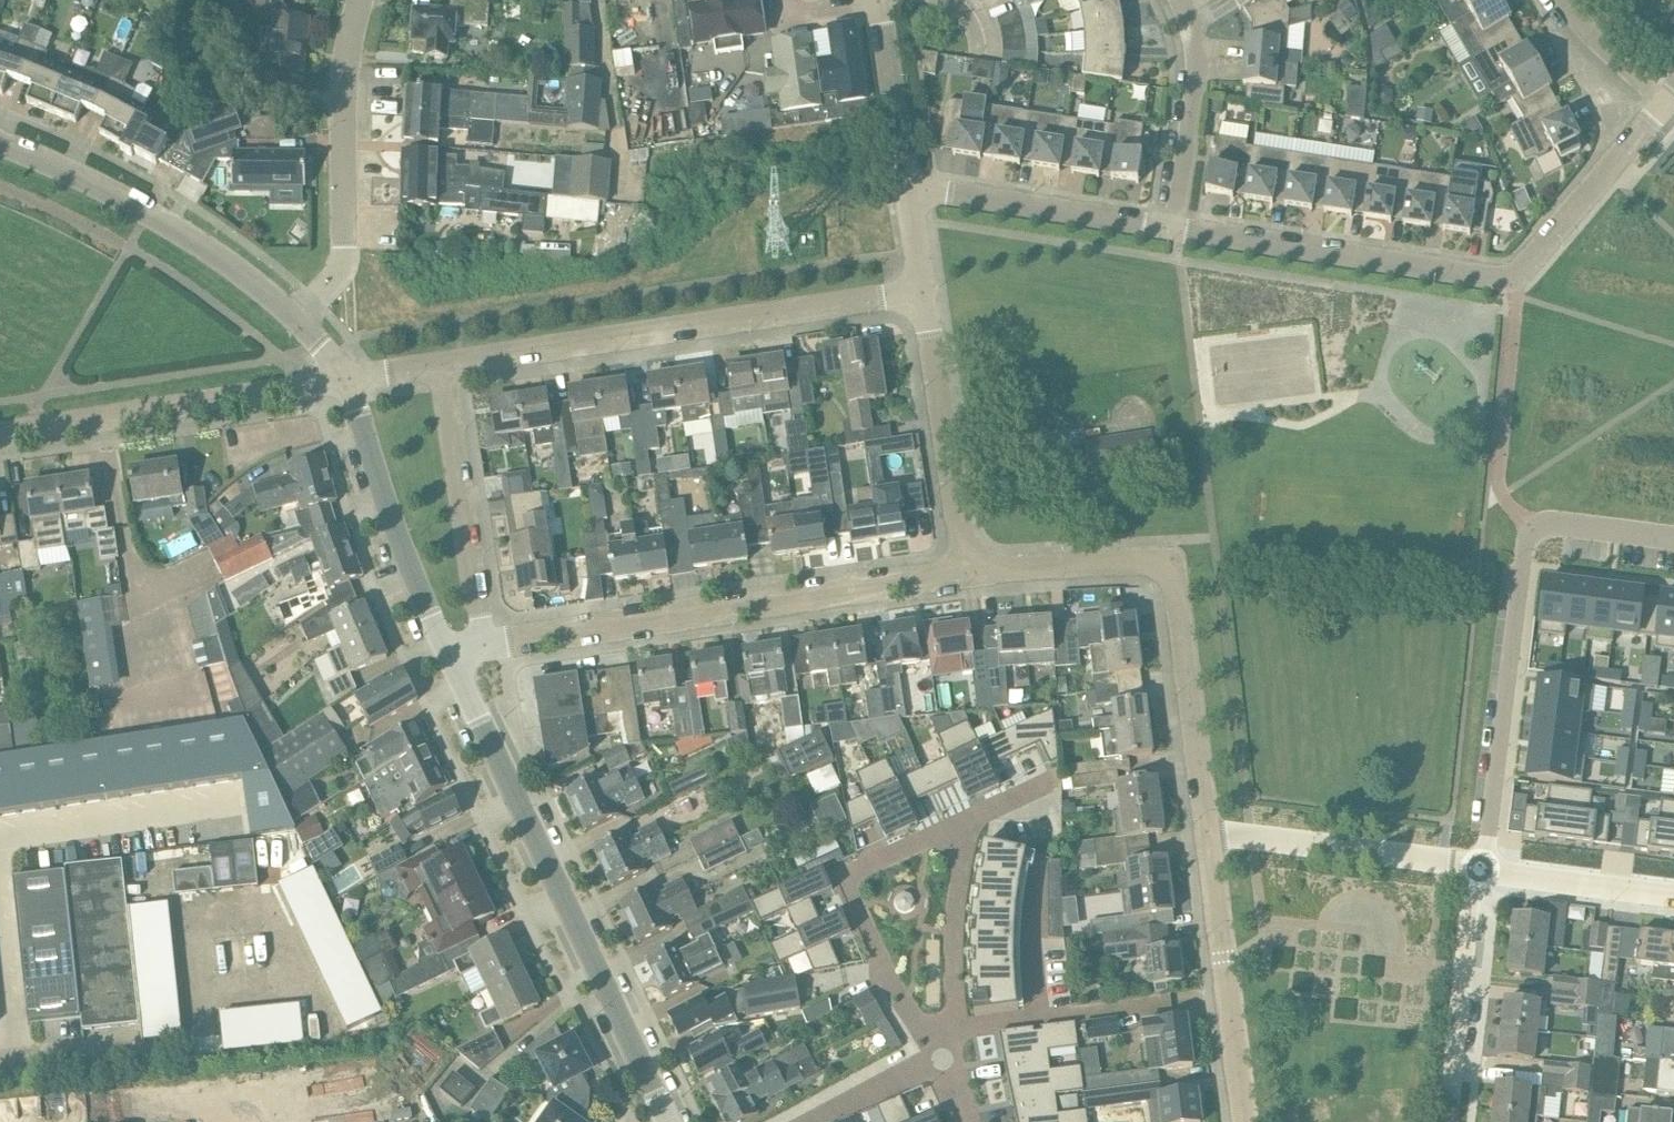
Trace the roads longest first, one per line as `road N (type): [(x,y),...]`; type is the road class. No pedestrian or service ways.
road 1 (residential): [(1177,229),(1515,279),(1663,105)]
road 2 (residential): [(446,654),(666,1121)]
road 3 (residential): [(481,644),(966,569)]
road 4 (residential): [(441,363),(922,290)]
road 5 (residential): [(1479,870),(1525,542),(1554,523),(1673,537)]
road 6 (residential): [(0,430),(344,377)]
road 7 (residential): [(965,819),(846,873),(942,1060)]
road 8 (residential): [(293,315),(145,213),(0,143)]
road 9 (residential): [(293,315),(342,273),(345,81),(360,0)]
road 10 (residential): [(344,377),(390,519),(446,654)]
road 11 (residential): [(1244,1121),(1207,838)]
road 12 (residential): [(481,644),(441,363)]
road 13 (residential): [(922,290),(966,569)]
road 14 (residential): [(1207,838),(1177,593),(1166,566)]
road 15 (residential): [(1479,870),(1236,835),(1207,838)]
road 16 (residential): [(908,186),(1177,229)]
road 17 (residential): [(1448,1121),(1479,870)]
road 18 (residential): [(942,1060),(957,980),(965,819)]
road 19 (residential): [(0,834),(234,801)]
road 20 (residential): [(1177,229),(1201,90),(1196,25),(1186,0)]
road 21 (residential): [(966,569),(1137,557),(1166,566)]
road 22 (residential): [(1673,893),(1479,870)]
road 23 (residential): [(908,186),(877,1)]
road 24 (residential): [(1663,105),(1581,37),(1557,0)]
road 25 (residential): [(806,1121),(942,1060)]
road 26 (residential): [(0,935),(13,1060)]

